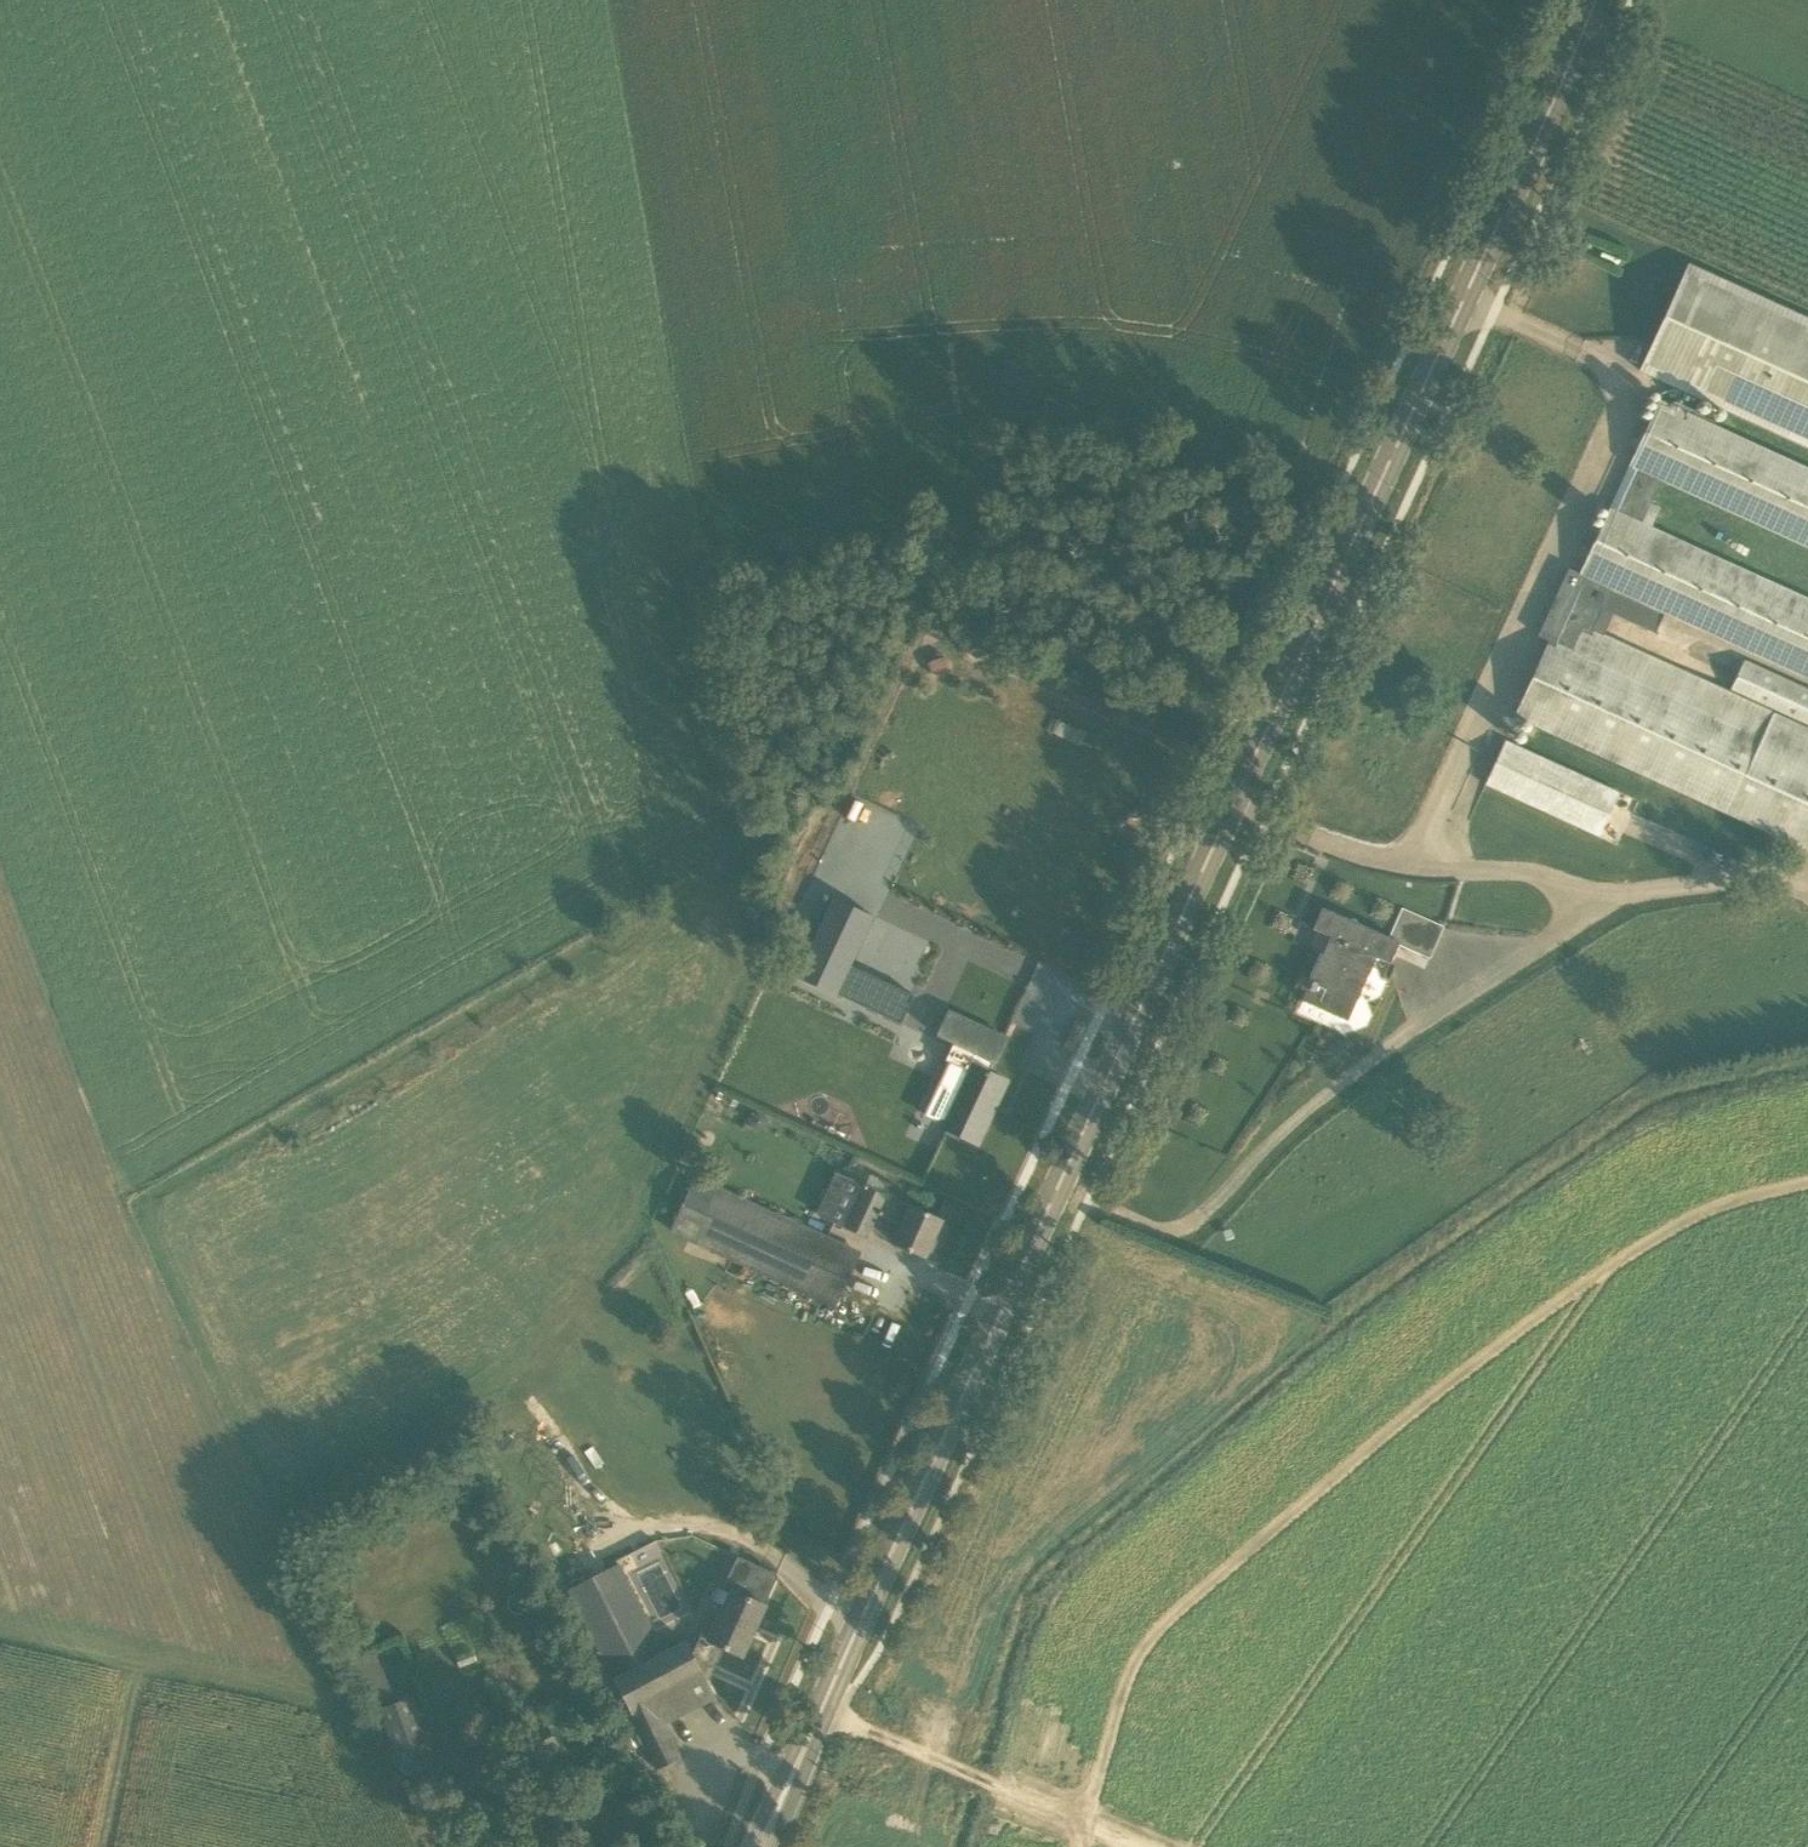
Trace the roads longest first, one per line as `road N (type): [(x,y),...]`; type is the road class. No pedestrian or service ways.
road 1 (secondary): [(763,1846),(1243,792),(1541,162),(1608,0)]

